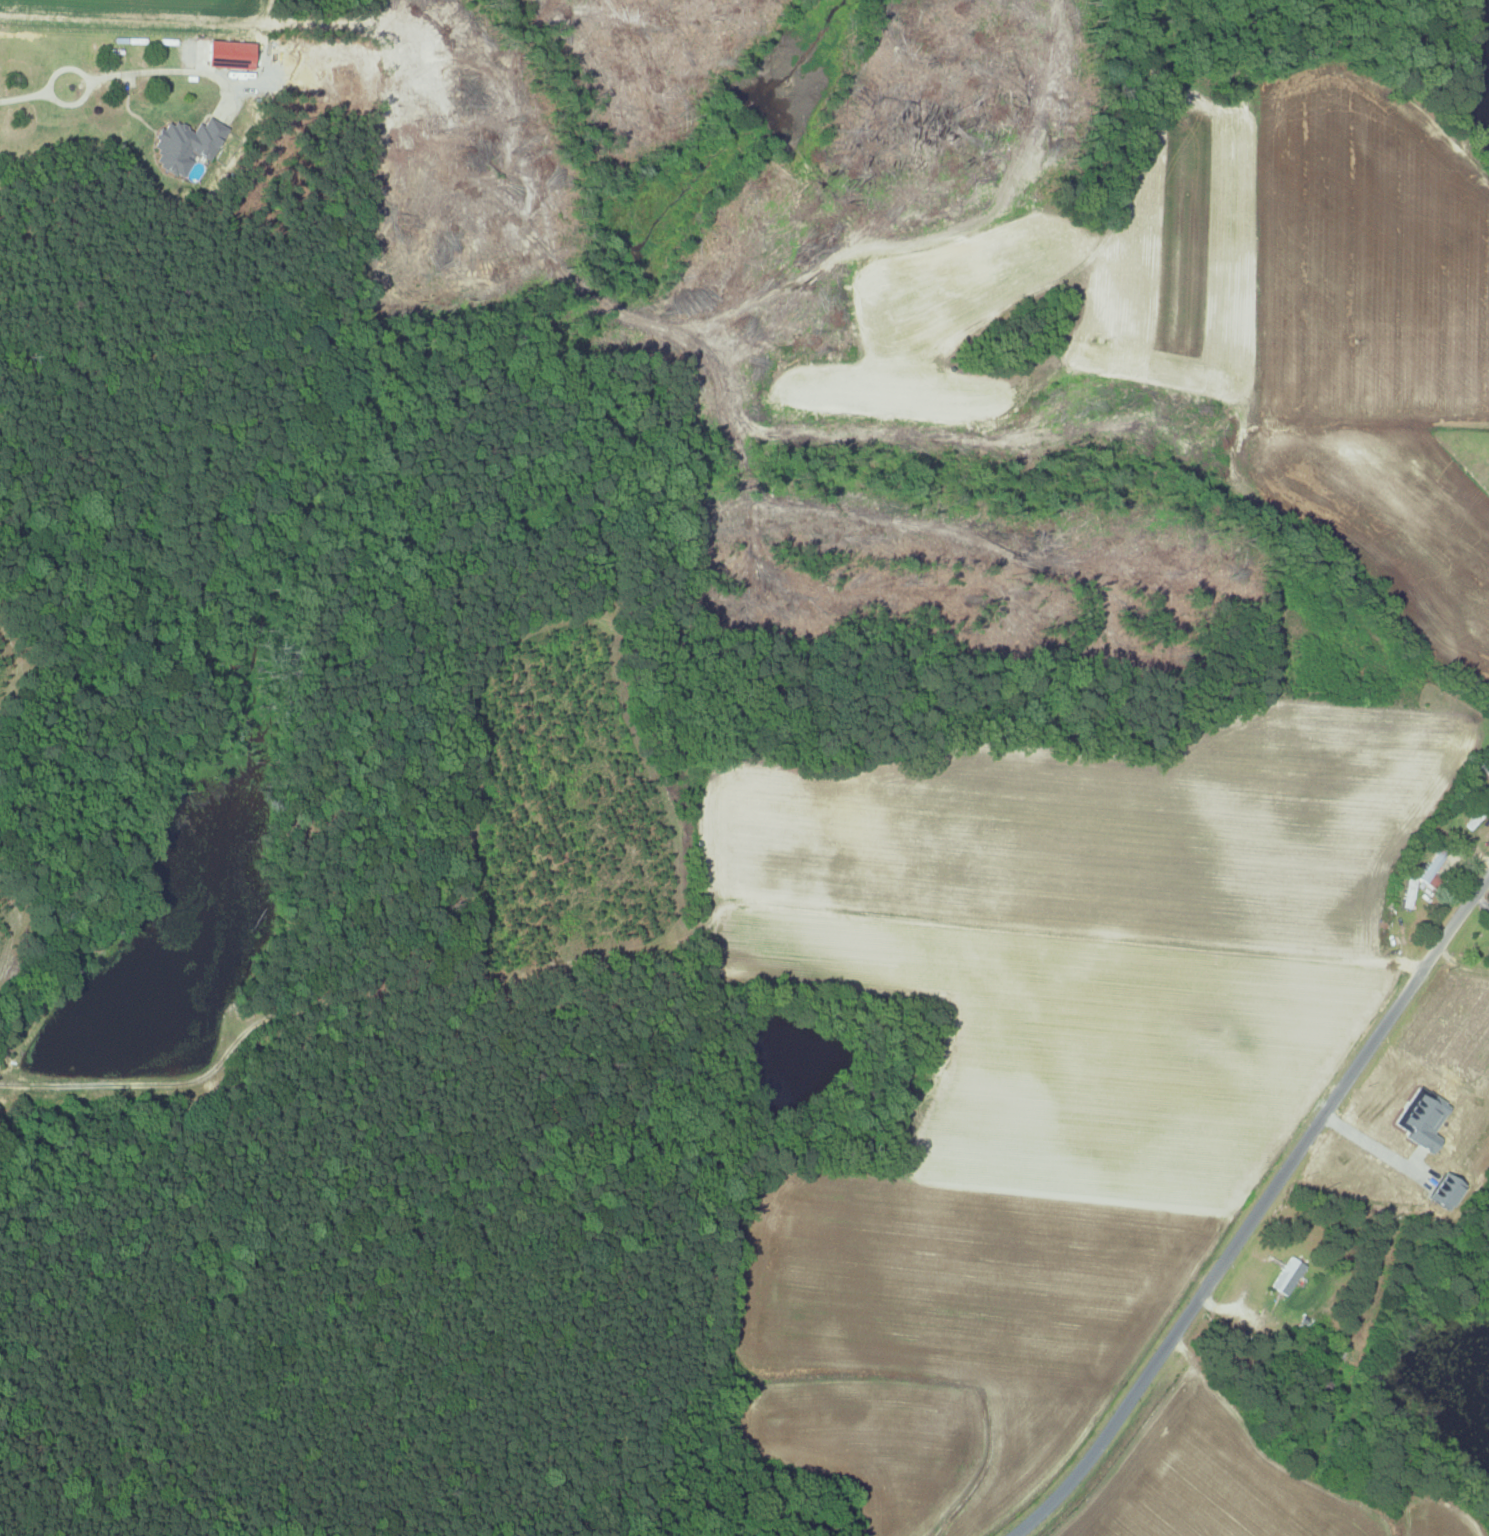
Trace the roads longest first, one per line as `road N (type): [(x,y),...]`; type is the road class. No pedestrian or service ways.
road 1 (residential): [(1014,1535),(1100,1444),(1488,879)]

